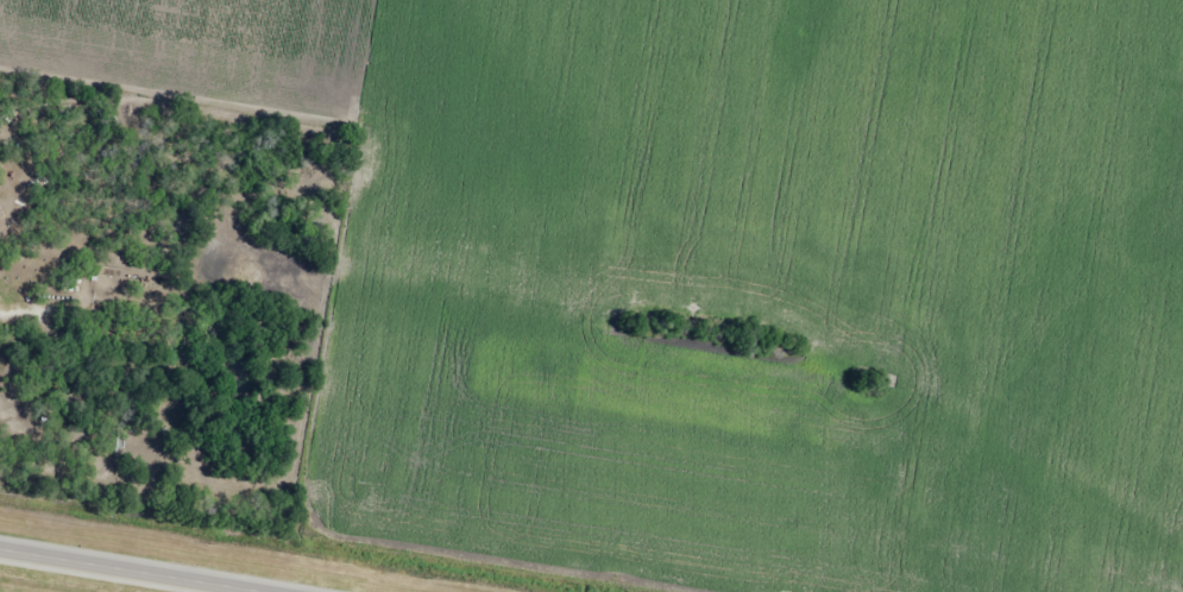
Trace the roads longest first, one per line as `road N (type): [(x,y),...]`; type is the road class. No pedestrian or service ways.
road 1 (trunk): [(264,591),(0,549)]

